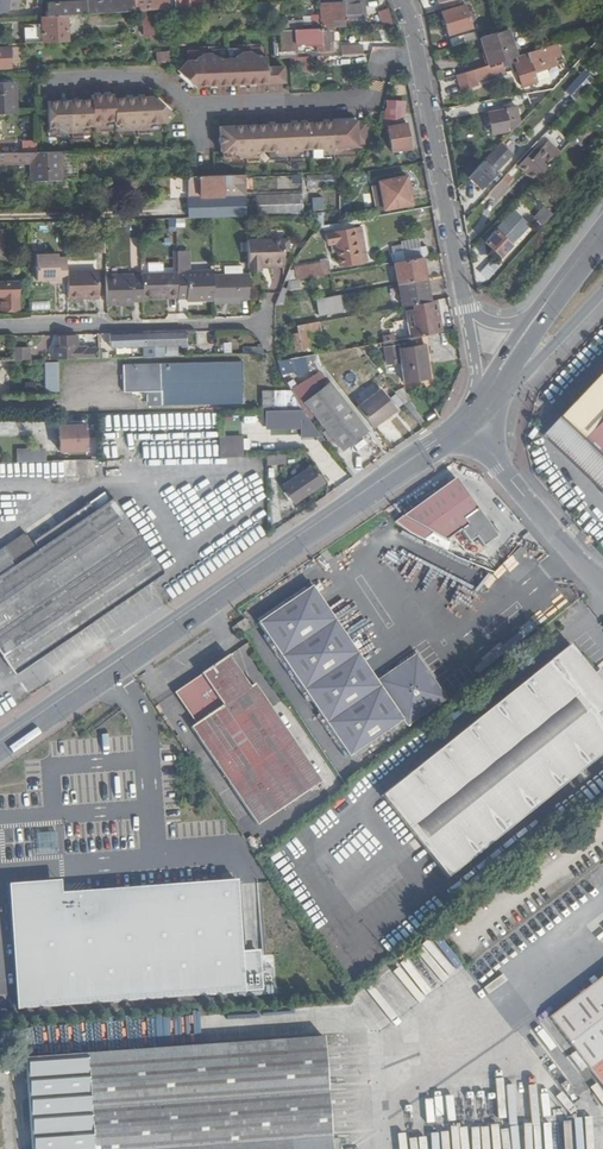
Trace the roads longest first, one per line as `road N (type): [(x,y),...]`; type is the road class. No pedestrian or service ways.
road 1 (primary): [(0,750),(475,414)]
road 2 (residential): [(466,309),(404,0)]
road 3 (residential): [(602,581),(501,469),(475,414)]
road 4 (tertiary): [(475,414),(522,380),(602,292)]
road 5 (track): [(170,206),(150,214),(0,218)]

